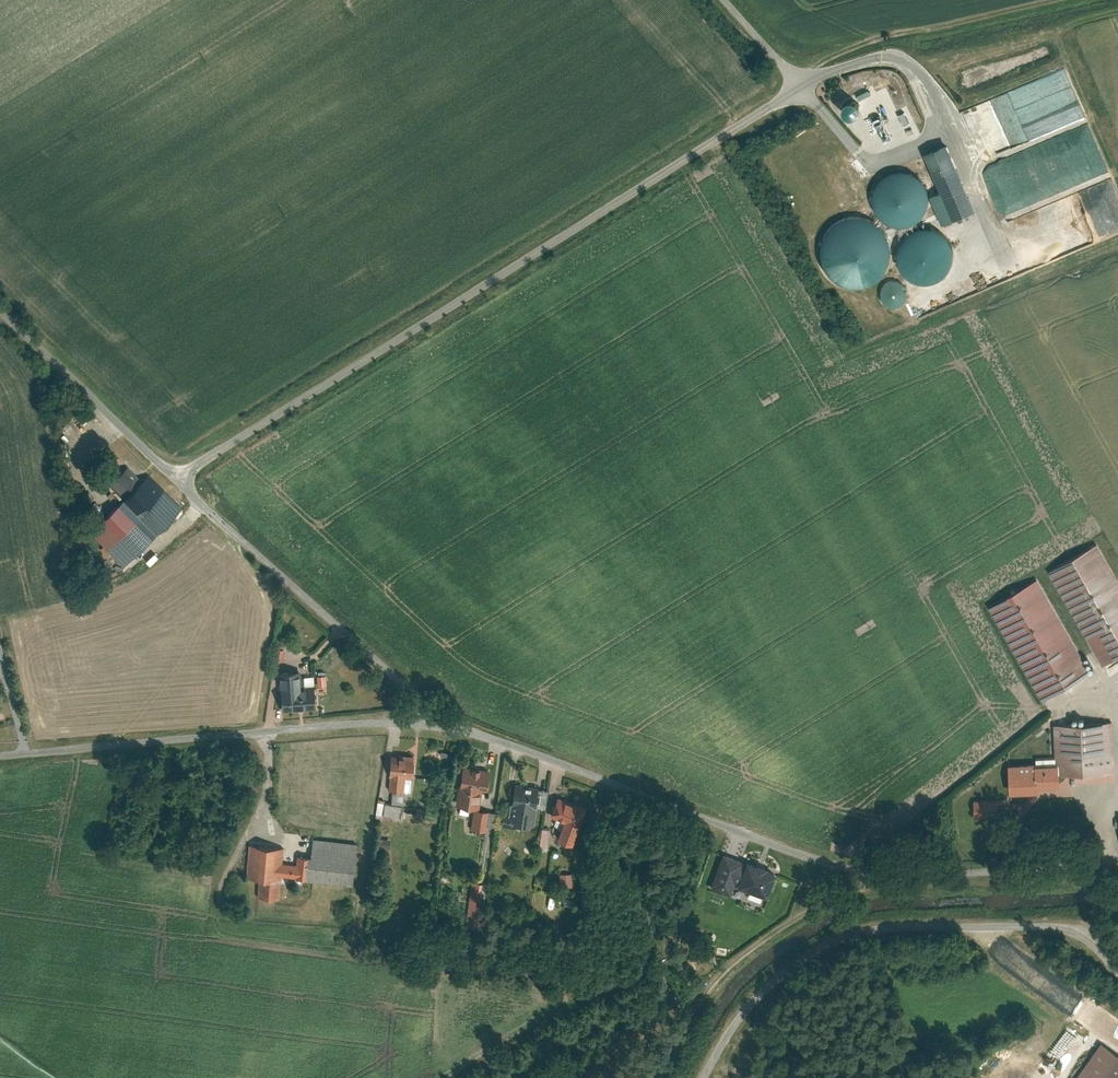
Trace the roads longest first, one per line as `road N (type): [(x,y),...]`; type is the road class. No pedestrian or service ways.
road 1 (unclassified): [(730,0),(785,61),(794,76),(788,97),(174,480)]
road 2 (residential): [(436,726),(809,857),(882,875),(1084,873),(1095,884),(1098,929)]
road 3 (track): [(429,1077),(590,988),(752,936),(882,875)]
road 4 (unclassified): [(705,1077),(734,1023),(825,946),(884,930),(1098,929)]
road 5 (residential): [(0,756),(368,723),(436,726)]
road 6 (unclassified): [(174,480),(429,709),(436,726)]
road 7 (unclassified): [(0,311),(174,480)]

